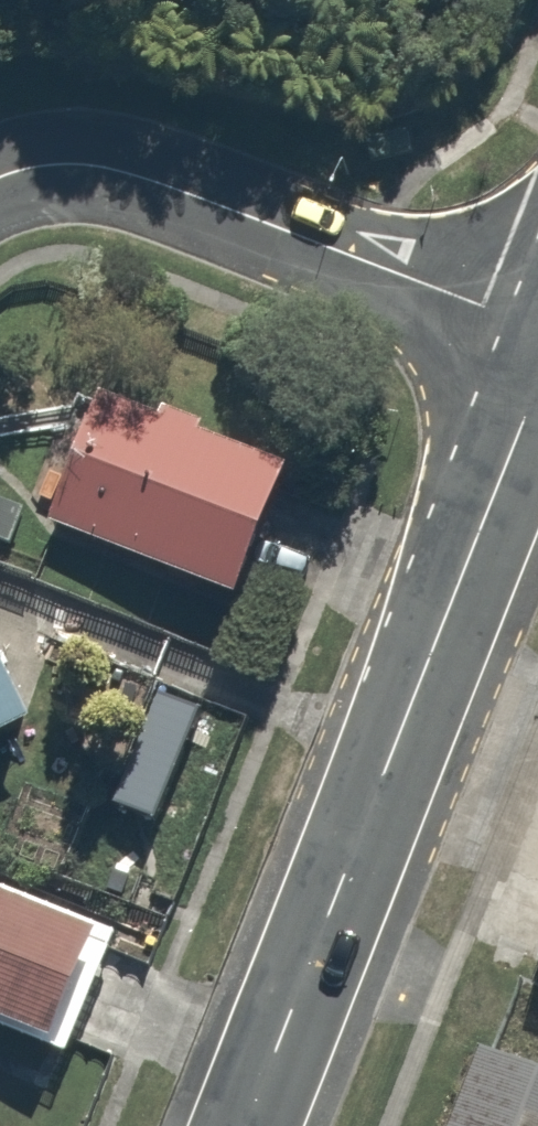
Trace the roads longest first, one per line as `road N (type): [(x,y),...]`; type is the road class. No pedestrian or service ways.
road 1 (residential): [(537,381),(245,1125)]
road 2 (residential): [(537,324),(113,167),(64,160),(0,175)]

